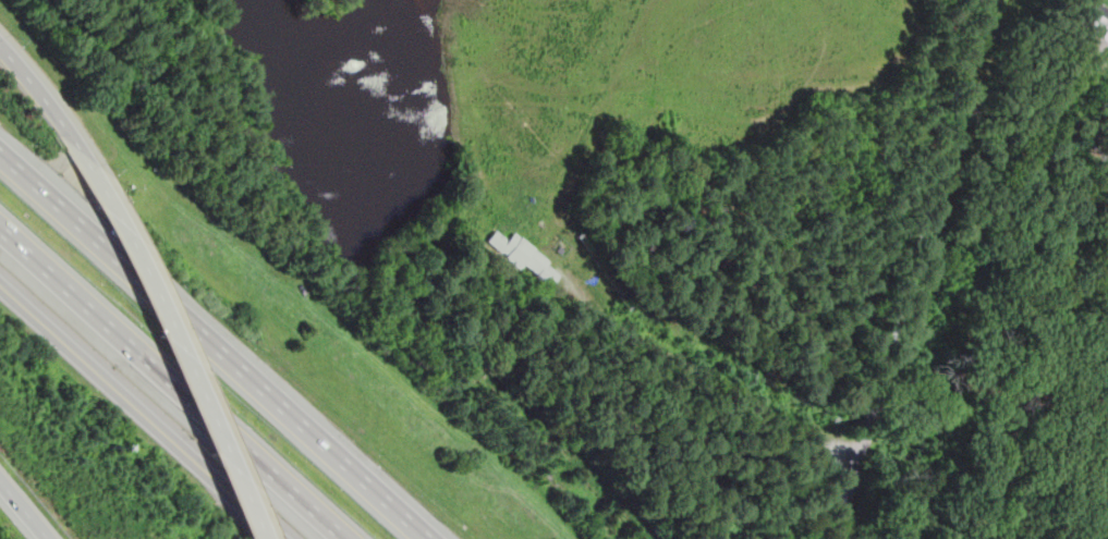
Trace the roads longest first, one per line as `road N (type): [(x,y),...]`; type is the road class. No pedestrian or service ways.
road 1 (motorway): [(425,538),(0,154)]
road 2 (residential): [(857,463),(954,130),(982,0)]
road 3 (motorway): [(0,228),(345,538)]
road 4 (motorway): [(257,538),(129,244),(78,150)]
road 5 (primary): [(0,287),(282,538)]
road 6 (motorway): [(78,150),(0,48)]

